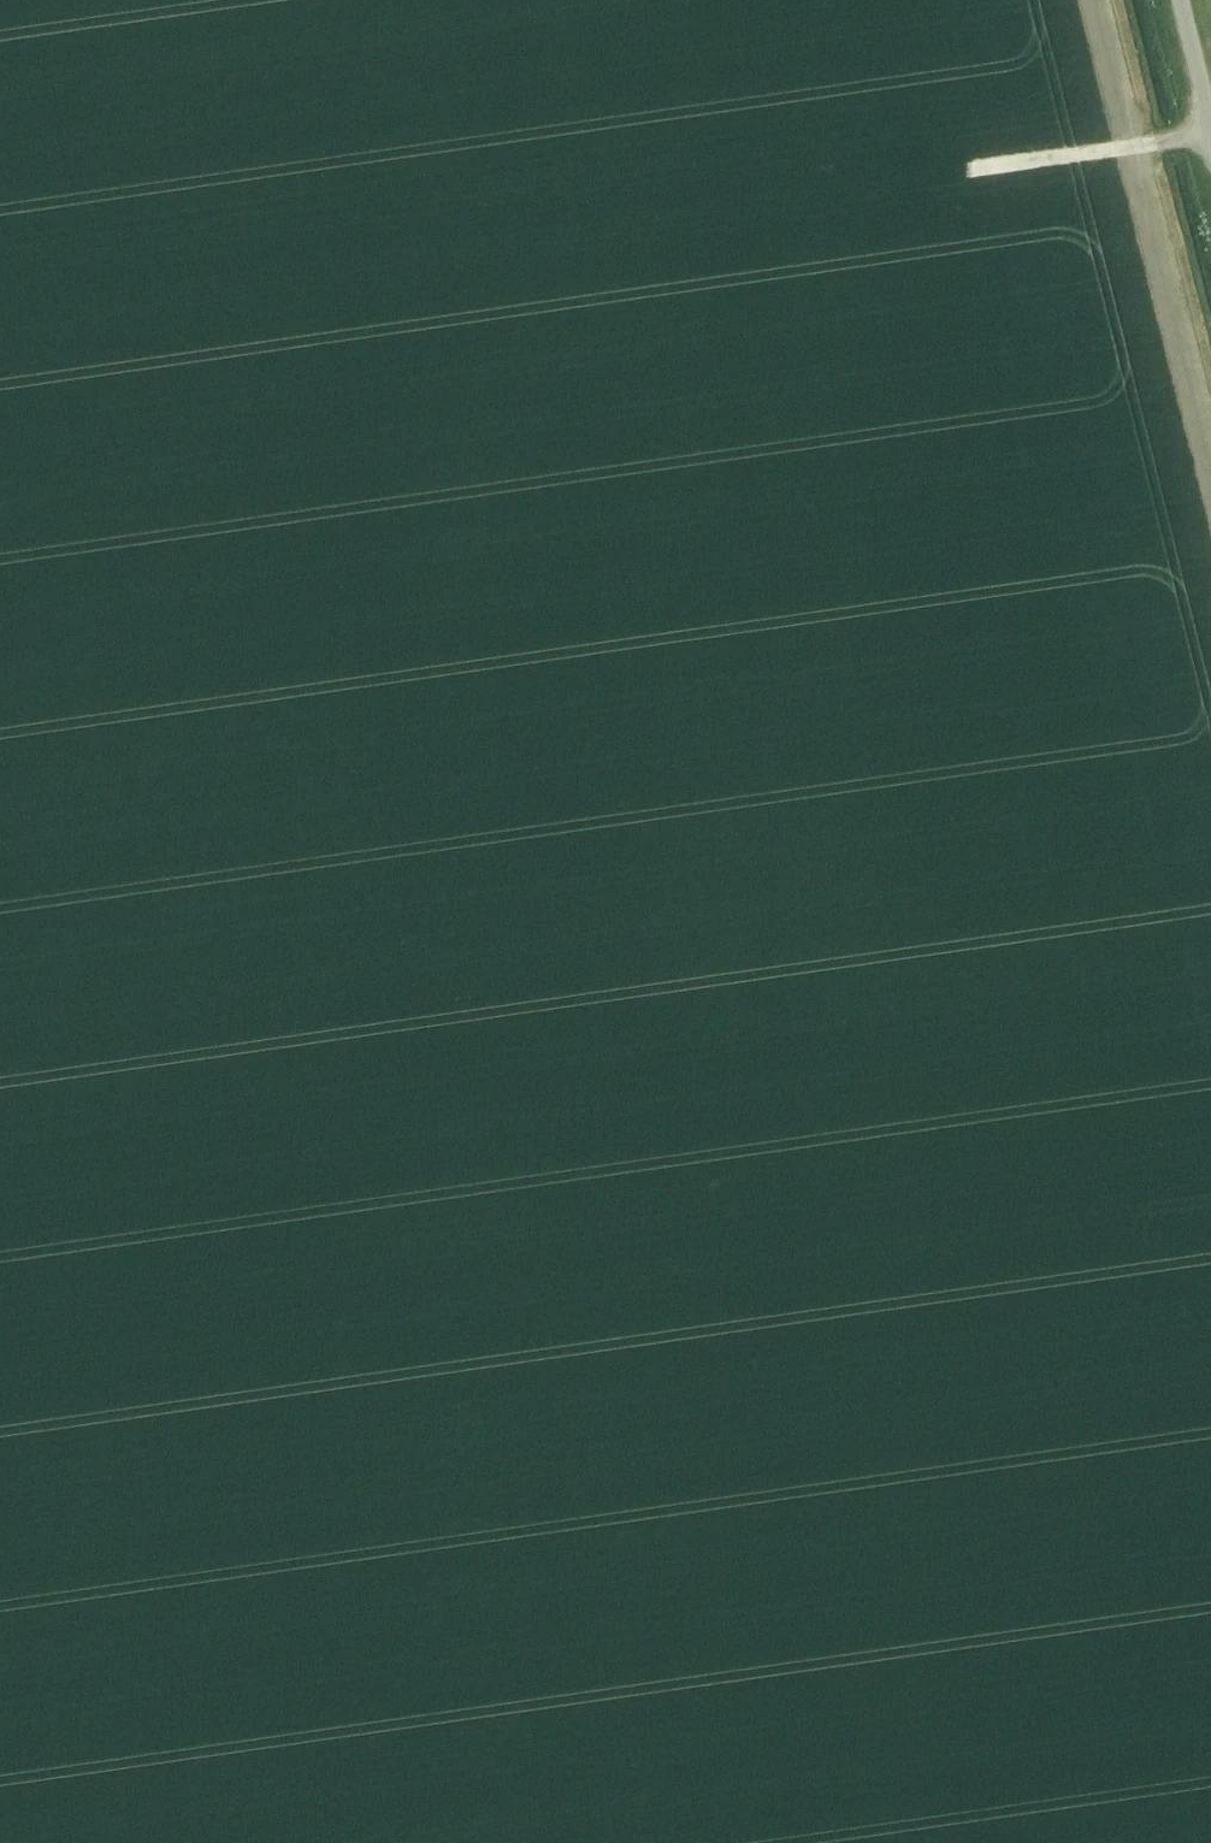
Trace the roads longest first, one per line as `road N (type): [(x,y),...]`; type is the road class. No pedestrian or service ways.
road 1 (unclassified): [(1210,119),(1181,0)]

